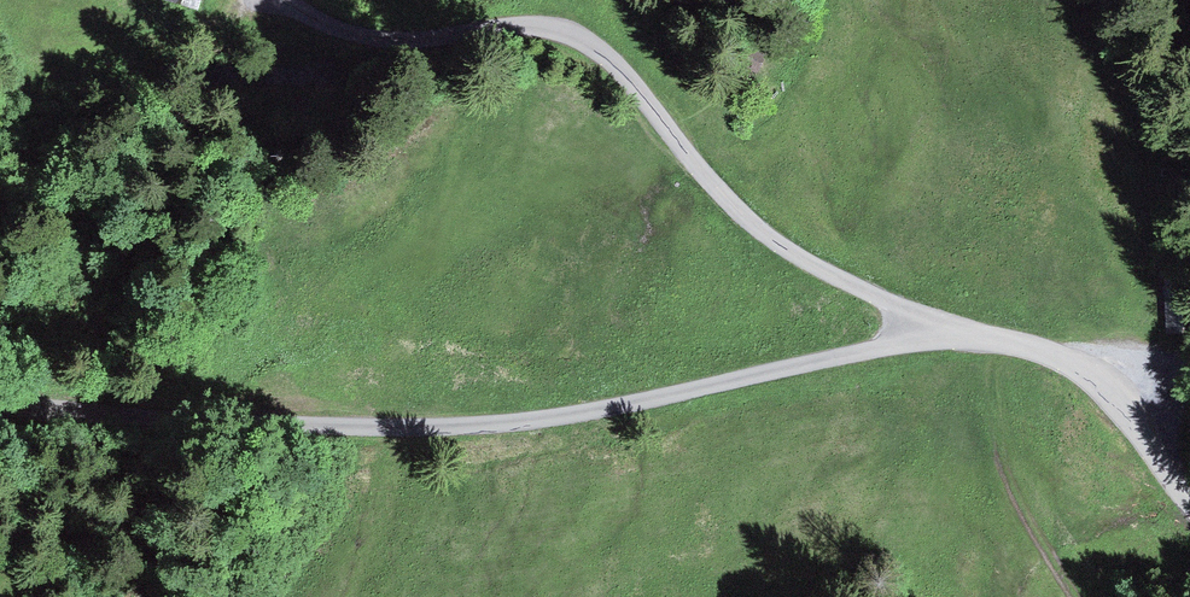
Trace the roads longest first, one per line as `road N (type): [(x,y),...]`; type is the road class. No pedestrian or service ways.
road 1 (unclassified): [(965,340),(585,417),(470,428),(0,408)]
road 2 (unclassified): [(288,0),(341,28),(377,35),(423,40),(555,24),(602,47),(632,71),(685,155),(768,239),(965,340)]
road 3 (unclassified): [(1180,451),(1075,369),(965,340)]

